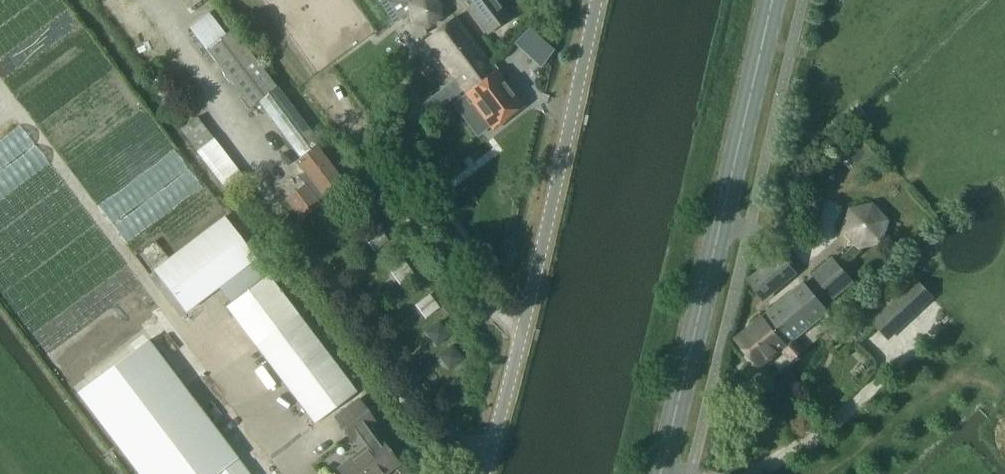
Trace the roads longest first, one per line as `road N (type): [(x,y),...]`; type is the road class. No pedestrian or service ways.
road 1 (secondary): [(660,473),(774,0)]
road 2 (unclassified): [(484,473),(595,0)]
road 3 (track): [(203,361),(0,90)]

